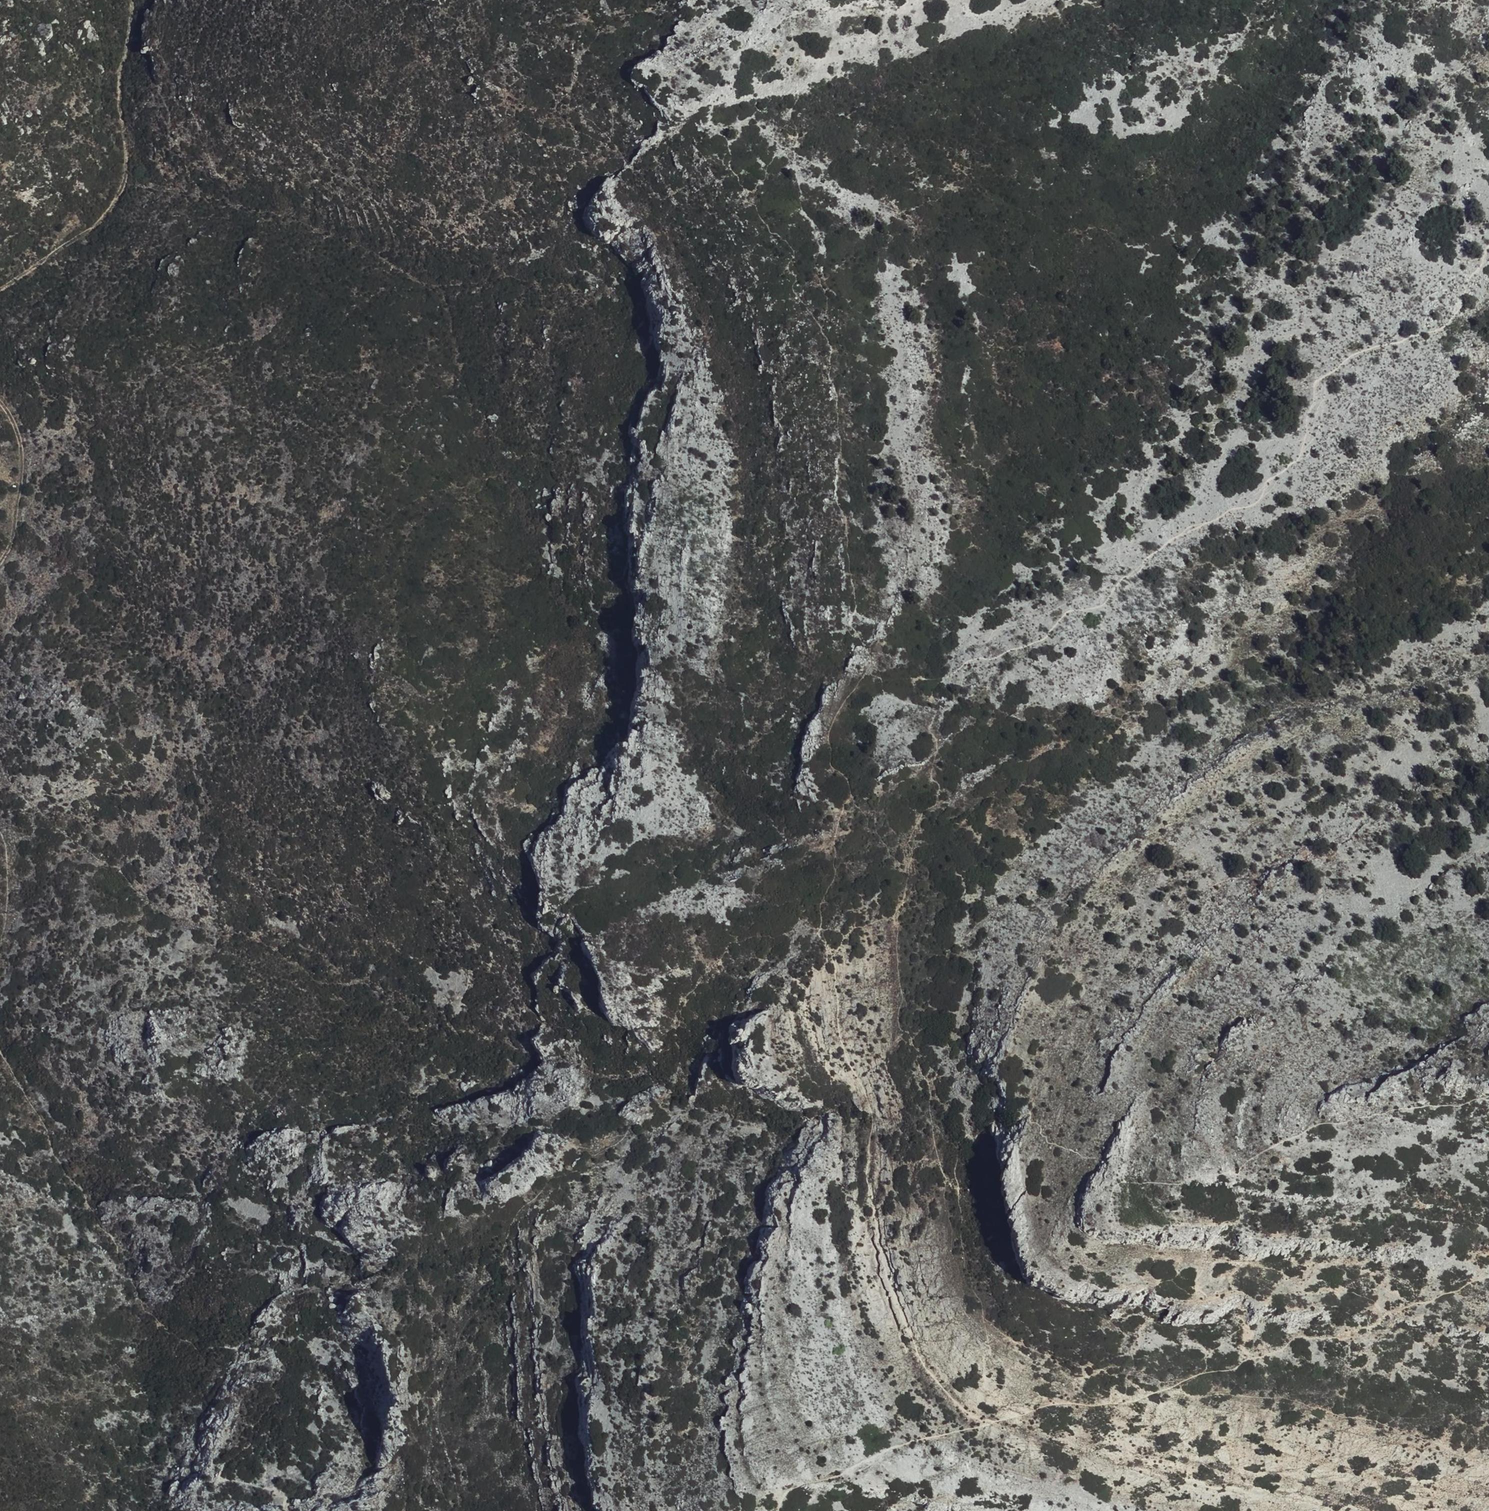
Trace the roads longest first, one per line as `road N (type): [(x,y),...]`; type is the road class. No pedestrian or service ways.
road 1 (track): [(0,291),(114,207),(127,175),(120,87),(131,0)]
road 2 (track): [(0,568),(15,535),(24,445),(0,405)]

